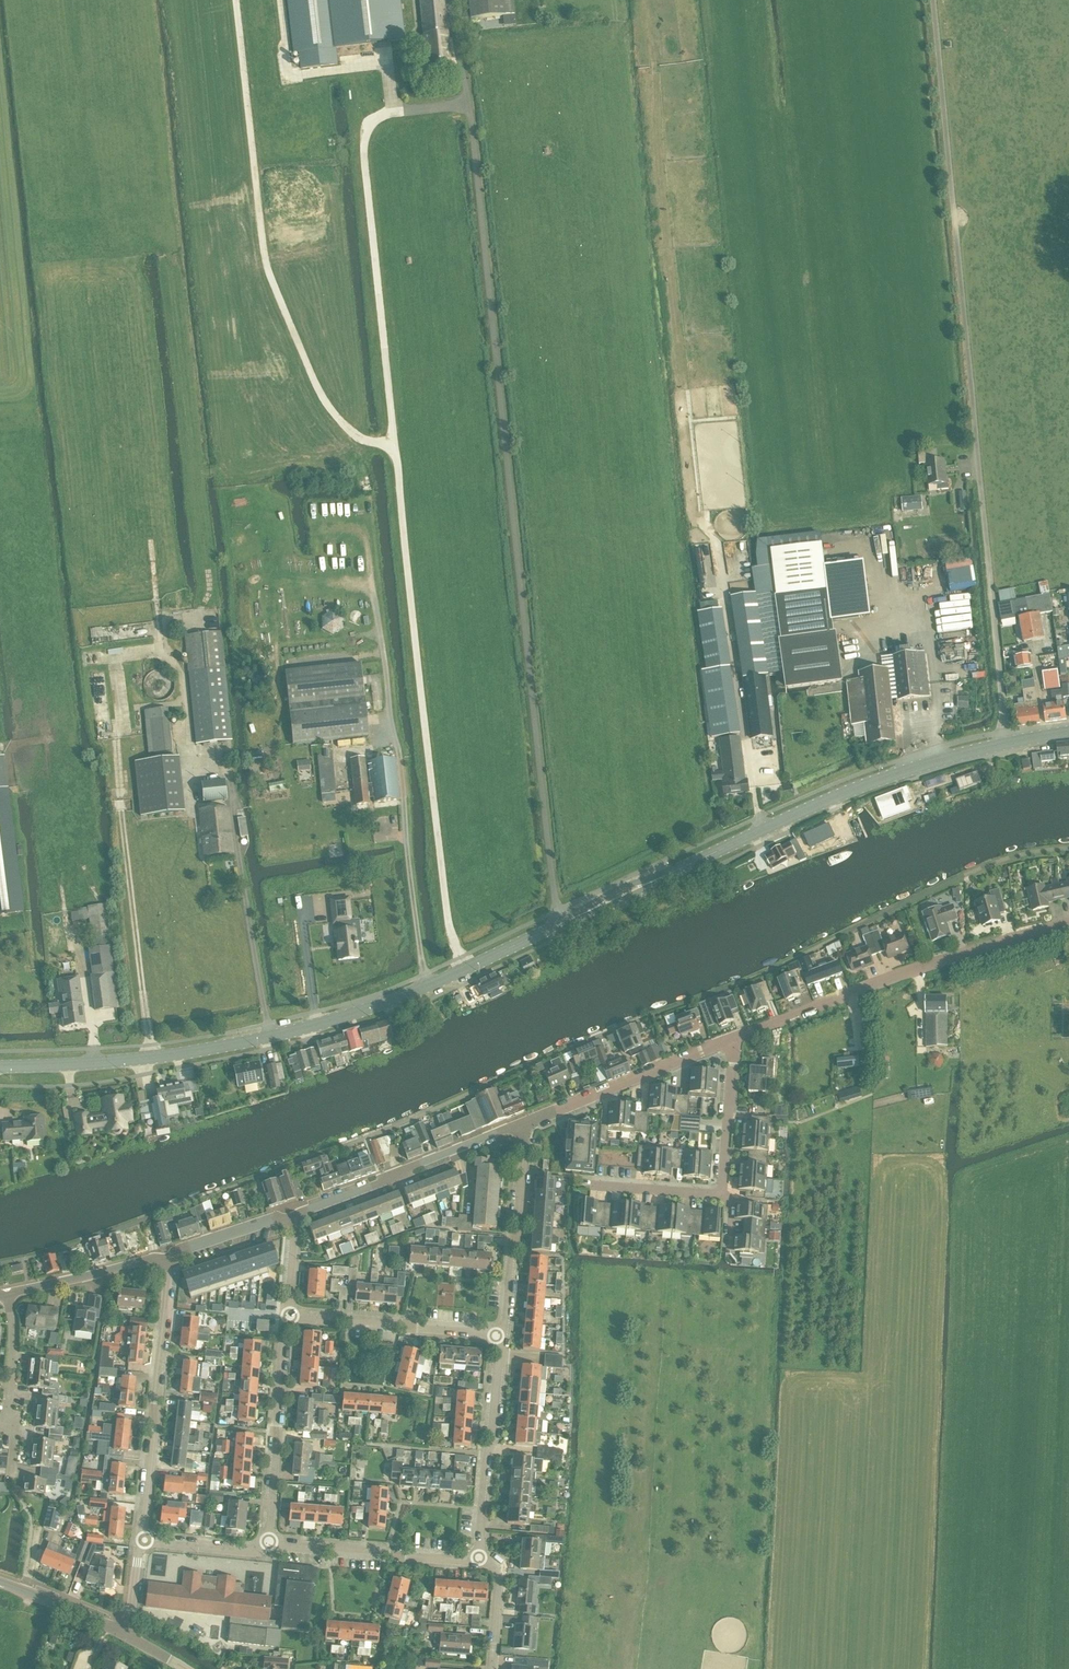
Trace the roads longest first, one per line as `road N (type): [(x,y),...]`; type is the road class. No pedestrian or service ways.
road 1 (secondary): [(0,1066),(212,1048),(371,1008),(847,791),(1005,742),(1068,733)]
road 2 (track): [(559,924),(471,107),(451,0)]
road 3 (track): [(1005,742),(934,0)]
road 4 (track): [(397,441),(360,441),(329,409),(265,264),(237,0)]
road 5 (tertiary): [(734,1039),(888,979),(1068,926)]
road 6 (tertiary): [(141,1541),(168,1255)]
road 7 (tertiary): [(287,1215),(524,1123)]
road 8 (residential): [(267,1544),(288,1313)]
road 9 (tertiary): [(524,1123),(734,1039)]
road 10 (residential): [(480,1560),(501,1336)]
road 11 (residential): [(501,1336),(288,1313)]
road 12 (residential): [(501,1336),(524,1123)]
road 13 (residential): [(267,1544),(480,1560)]
road 14 (tertiary): [(168,1255),(7,1295)]
road 15 (residential): [(734,1039),(723,1193)]
road 16 (tertiary): [(129,1637),(0,1584)]
road 17 (residential): [(7,1427),(14,1339),(7,1295)]
road 18 (residential): [(723,1193),(595,1186)]
road 19 (residential): [(141,1541),(251,1551),(267,1544)]
road 20 (tertiary): [(168,1255),(287,1215)]
road 21 (residential): [(480,1560),(499,1569),(501,1583),(492,1668)]

